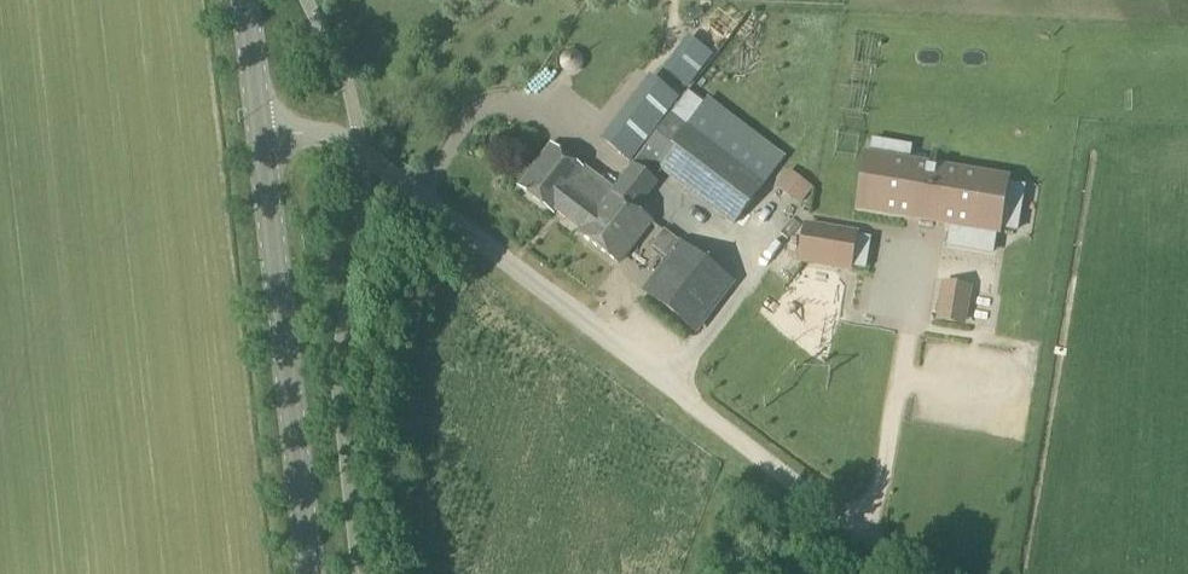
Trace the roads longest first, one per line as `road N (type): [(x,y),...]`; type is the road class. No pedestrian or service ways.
road 1 (unclassified): [(777,468),(361,152),(304,131),(261,135)]
road 2 (secondary): [(310,573),(261,135)]
road 3 (track): [(915,573),(777,468)]
road 4 (secondary): [(261,135),(245,0)]

